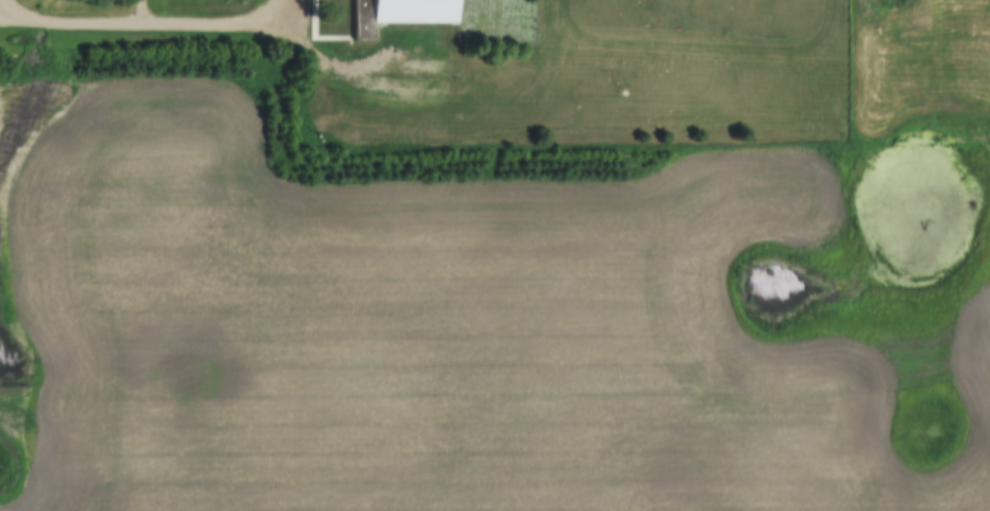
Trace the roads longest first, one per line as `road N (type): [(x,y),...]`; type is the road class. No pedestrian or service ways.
road 1 (residential): [(260,25),(0,18)]

